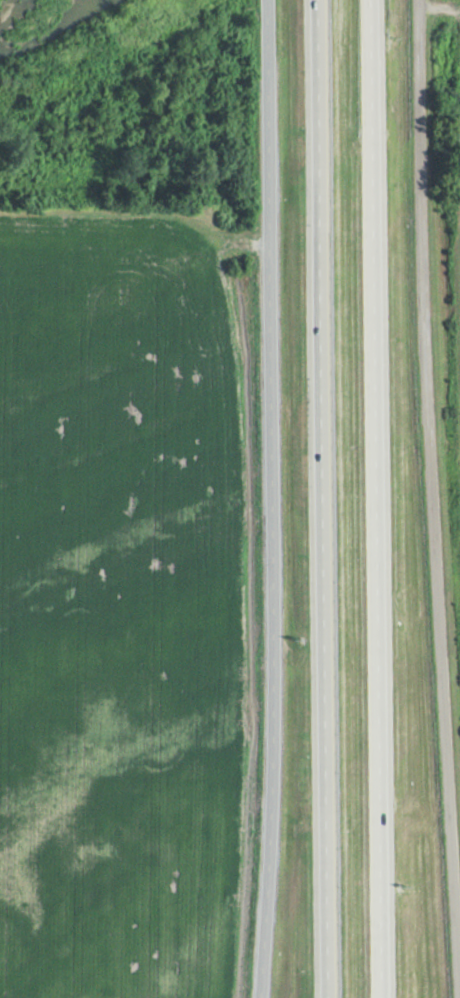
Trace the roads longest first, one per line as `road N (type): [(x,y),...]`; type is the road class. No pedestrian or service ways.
road 1 (secondary): [(267,0),(281,578),(269,997)]
road 2 (motorway): [(315,0),(330,997)]
road 3 (motorway): [(385,997),(373,0)]
road 4 (tertiary): [(459,931),(429,337),(424,0)]

